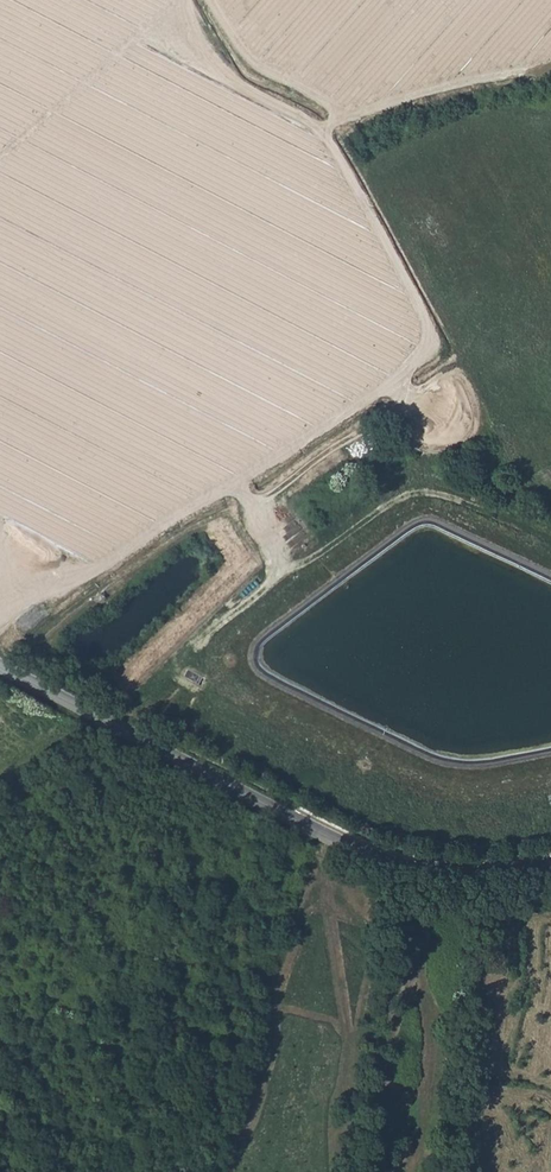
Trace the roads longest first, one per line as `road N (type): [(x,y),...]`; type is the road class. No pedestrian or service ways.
road 1 (tertiary): [(0,665),(350,847),(408,869),(457,876),(550,862)]

